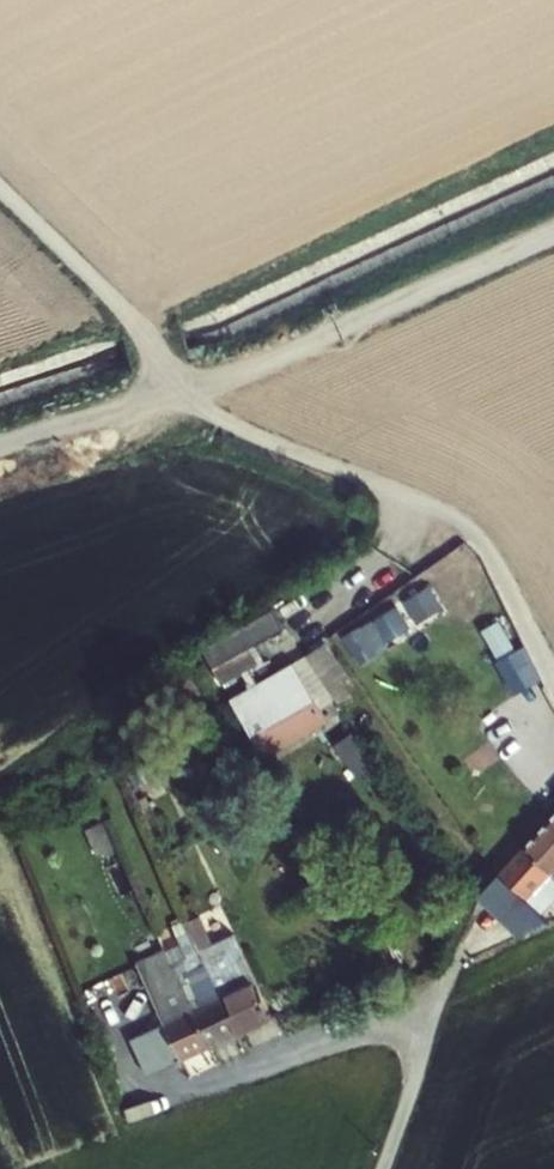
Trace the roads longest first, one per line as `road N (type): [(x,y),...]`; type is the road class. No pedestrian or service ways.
road 1 (residential): [(553,673),(474,529),(209,415),(177,392),(117,303),(0,189)]
road 2 (track): [(553,227),(255,366),(0,449)]
road 3 (residential): [(385,1168),(470,902),(553,805)]

